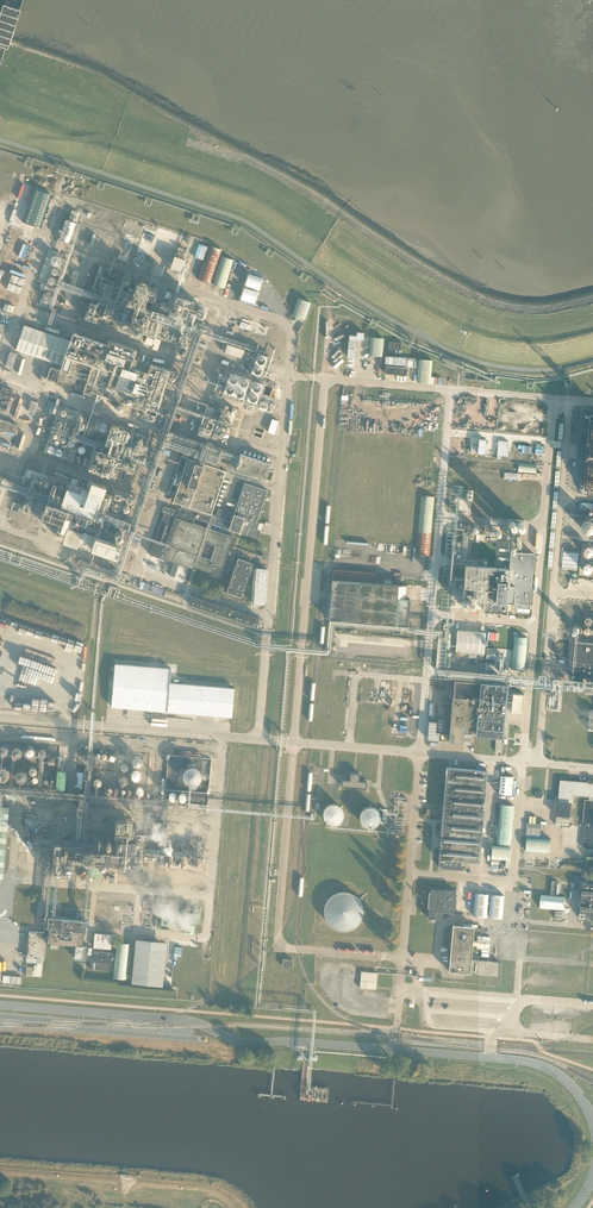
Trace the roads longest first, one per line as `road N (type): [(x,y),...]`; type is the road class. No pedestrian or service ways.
road 1 (tertiary): [(394,1050),(252,1043),(190,1022),(0,1005)]
road 2 (tertiary): [(592,1126),(562,1077),(525,1061),(489,1057)]

